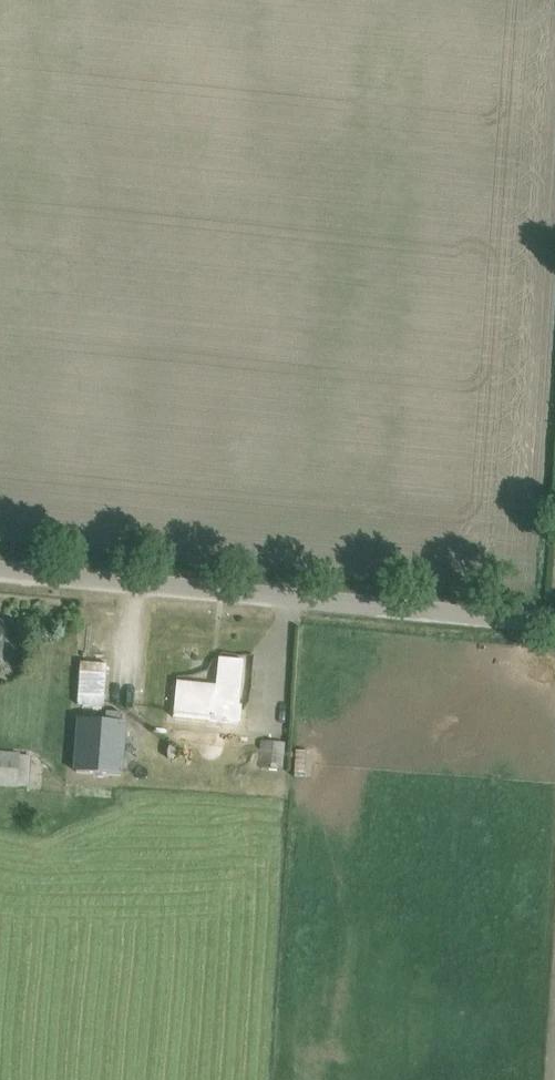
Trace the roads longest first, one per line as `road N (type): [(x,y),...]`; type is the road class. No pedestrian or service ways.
road 1 (unclassified): [(554,622),(0,568)]

